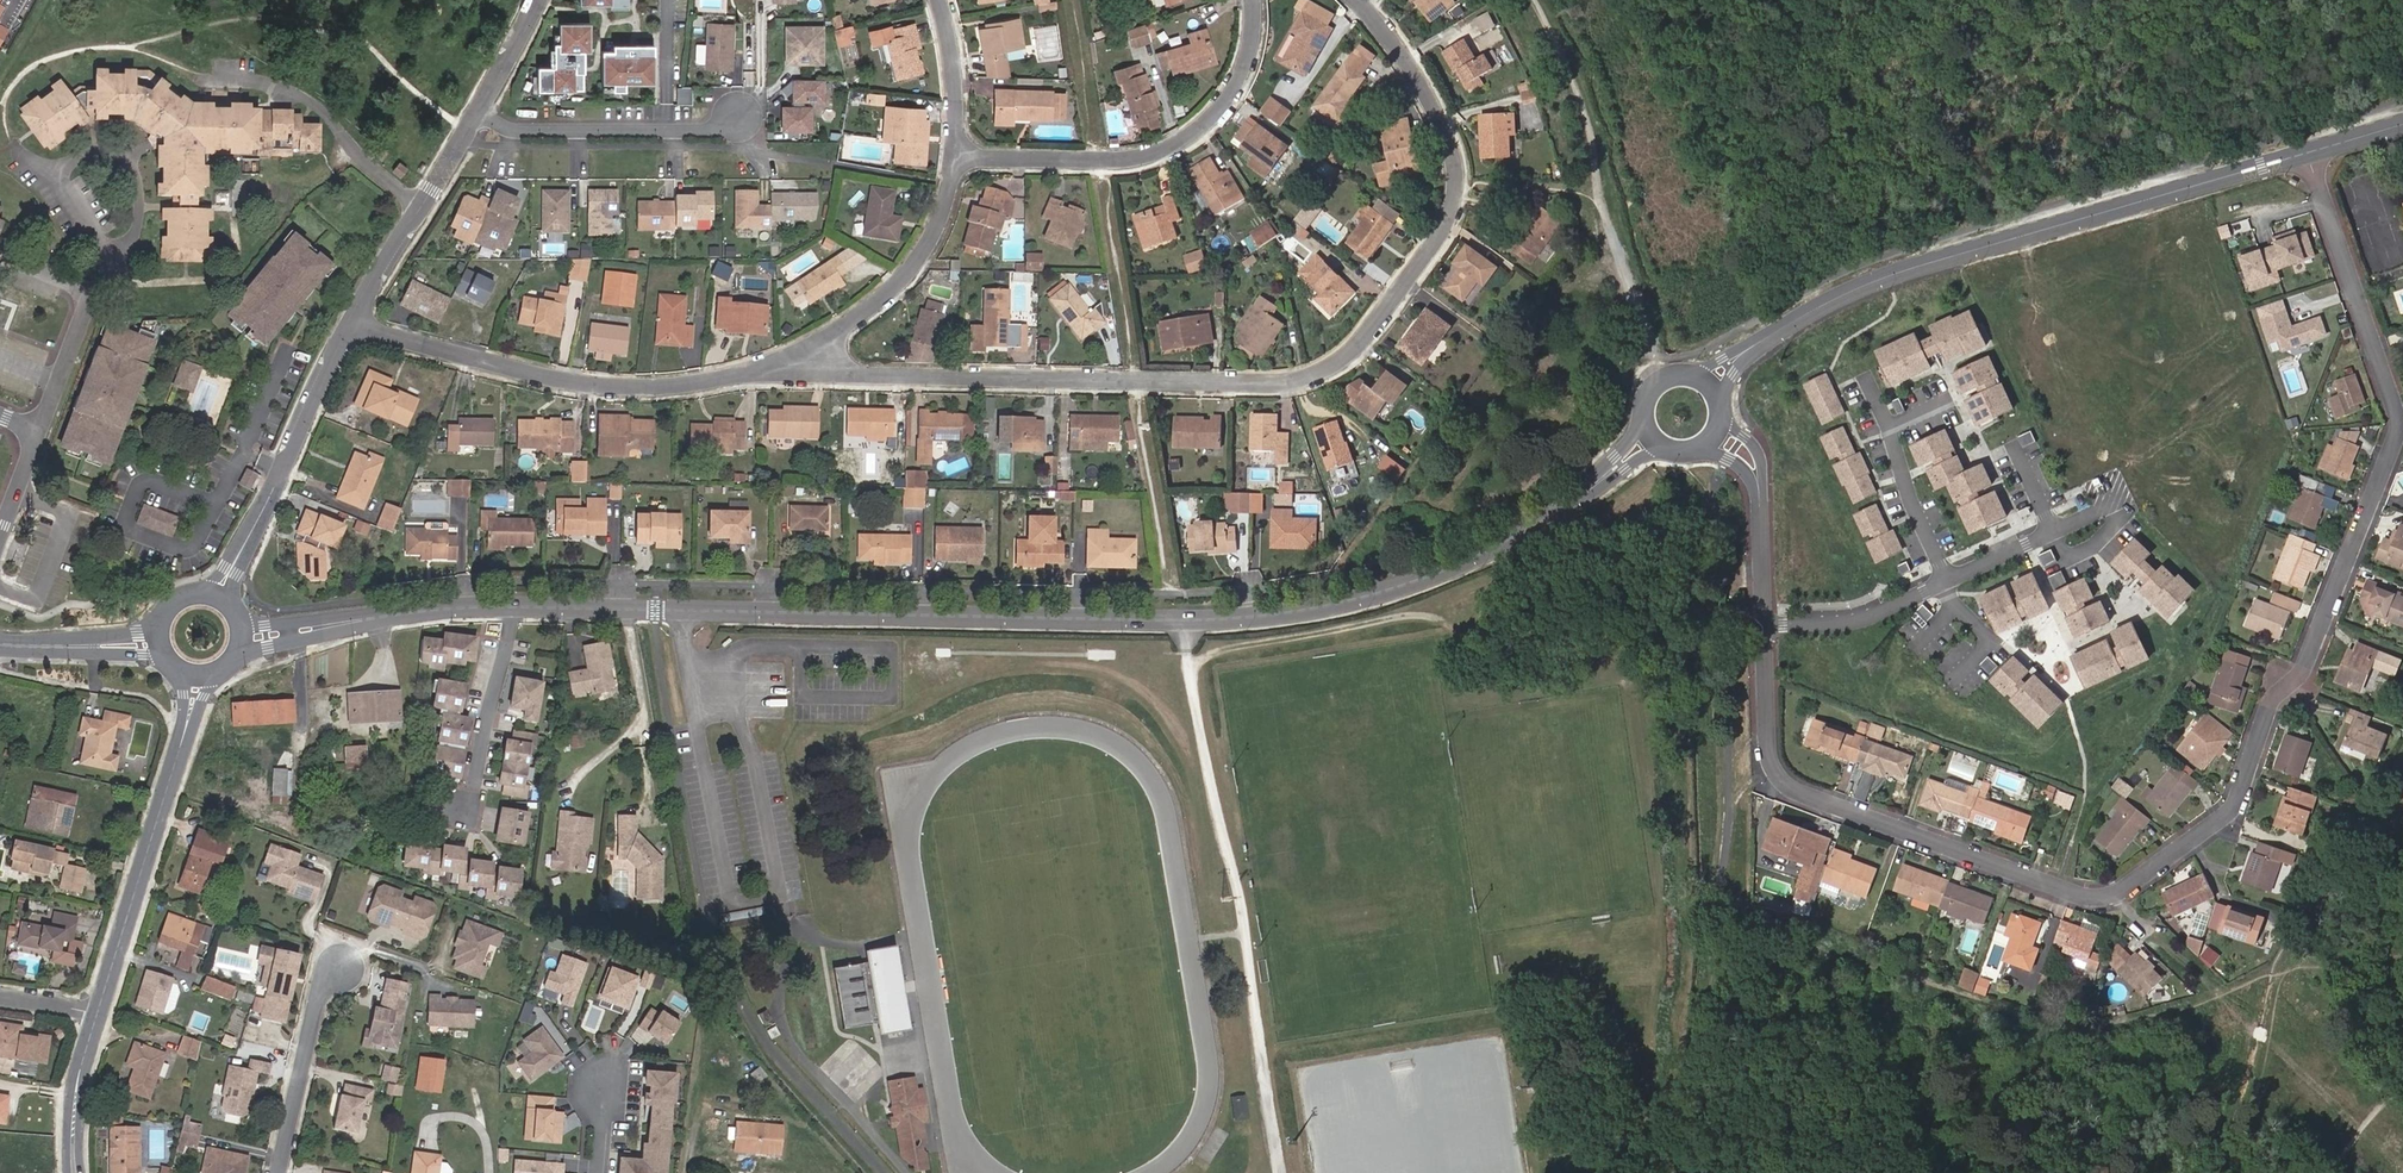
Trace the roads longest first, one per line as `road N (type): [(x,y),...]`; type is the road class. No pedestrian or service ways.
road 1 (residential): [(2307,153),(2398,433),(2305,667),(2269,707),(2229,812),(2115,893),(2090,896),(1790,787),(1766,742),(1769,622)]
road 2 (tertiary): [(515,604),(1061,614),(1283,610),(1372,594),(1473,557),(1557,512),(1646,439)]
road 3 (residential): [(796,367),(1302,382),(1343,360),(1383,322),(1440,237),(1463,181),(1427,79),(1370,0)]
road 4 (tertiary): [(2307,153),(1886,276),(1777,329),(1716,375)]
road 5 (track): [(1181,614),(1240,897),(1278,1172)]
road 6 (residential): [(796,367),(636,385),(566,380),(352,321)]
road 7 (residential): [(957,155),(1122,159),(1179,143),(1223,110),(1250,66),(1258,0)]
road 8 (track): [(774,896),(790,935),(780,1017),(793,1044),(905,1172)]
road 9 (tertiary): [(184,738),(98,1014)]
road 10 (residential): [(957,155),(928,247),(886,296),(796,367)]
road 11 (residential): [(232,568),(352,321)]
road 12 (residential): [(477,110),(511,130),(718,131),(738,119)]
road 13 (residential): [(422,203),(297,90),(199,76)]
road 14 (residential): [(280,1172),(319,997),(341,967)]
road 15 (residential): [(1945,580),(1866,379)]
road 16 (residential): [(515,604),(468,808)]
road 17 (residential): [(1769,622),(1756,470),(1721,437)]
road 18 (residential): [(107,256),(130,245),(141,205),(130,158),(95,147),(69,162),(60,177)]
road 19 (residential): [(107,256),(39,431)]
road 20 (residential): [(1769,622),(1862,619),(1945,580)]
road 21 (tertiary): [(98,1014),(77,1085),(75,1172)]
road 22 (residential): [(939,0),(955,71),(957,155)]
road 23 (residential): [(2053,530),(2116,502),(2120,513),(2095,545),(2066,560)]
road 24 (tertiary): [(234,660),(380,616)]
road 25 (tertiary): [(380,616),(267,626),(241,620)]
road 26 (tertiary): [(1716,375),(1687,362),(1660,370),(1635,410),(1646,439)]
road 27 (residential): [(352,321),(422,203)]
road 28 (tertiary): [(380,616),(515,604)]
road 29 (residential): [(477,110),(535,0)]

